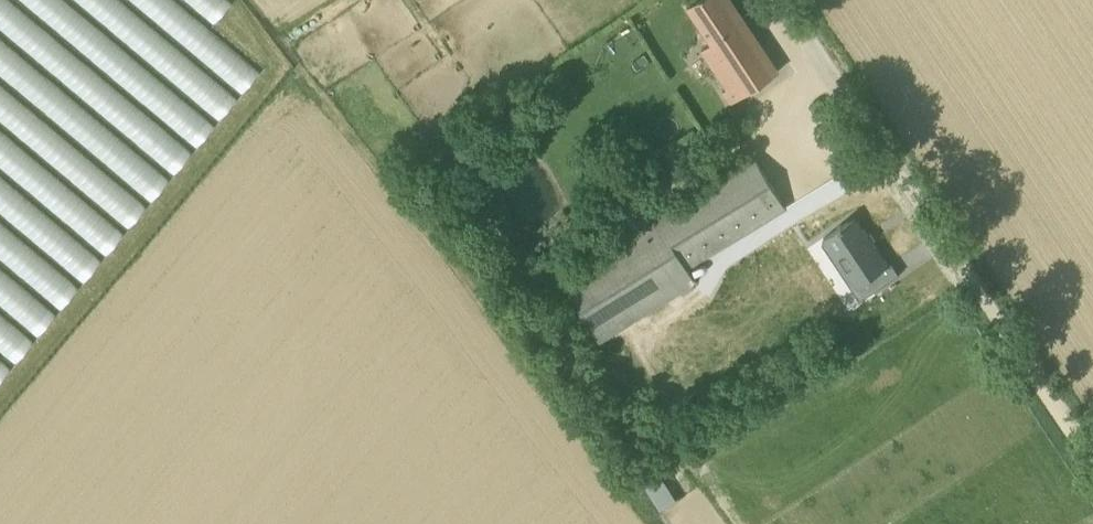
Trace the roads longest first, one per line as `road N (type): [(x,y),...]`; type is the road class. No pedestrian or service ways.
road 1 (unclassified): [(1092,464),(784,0)]

